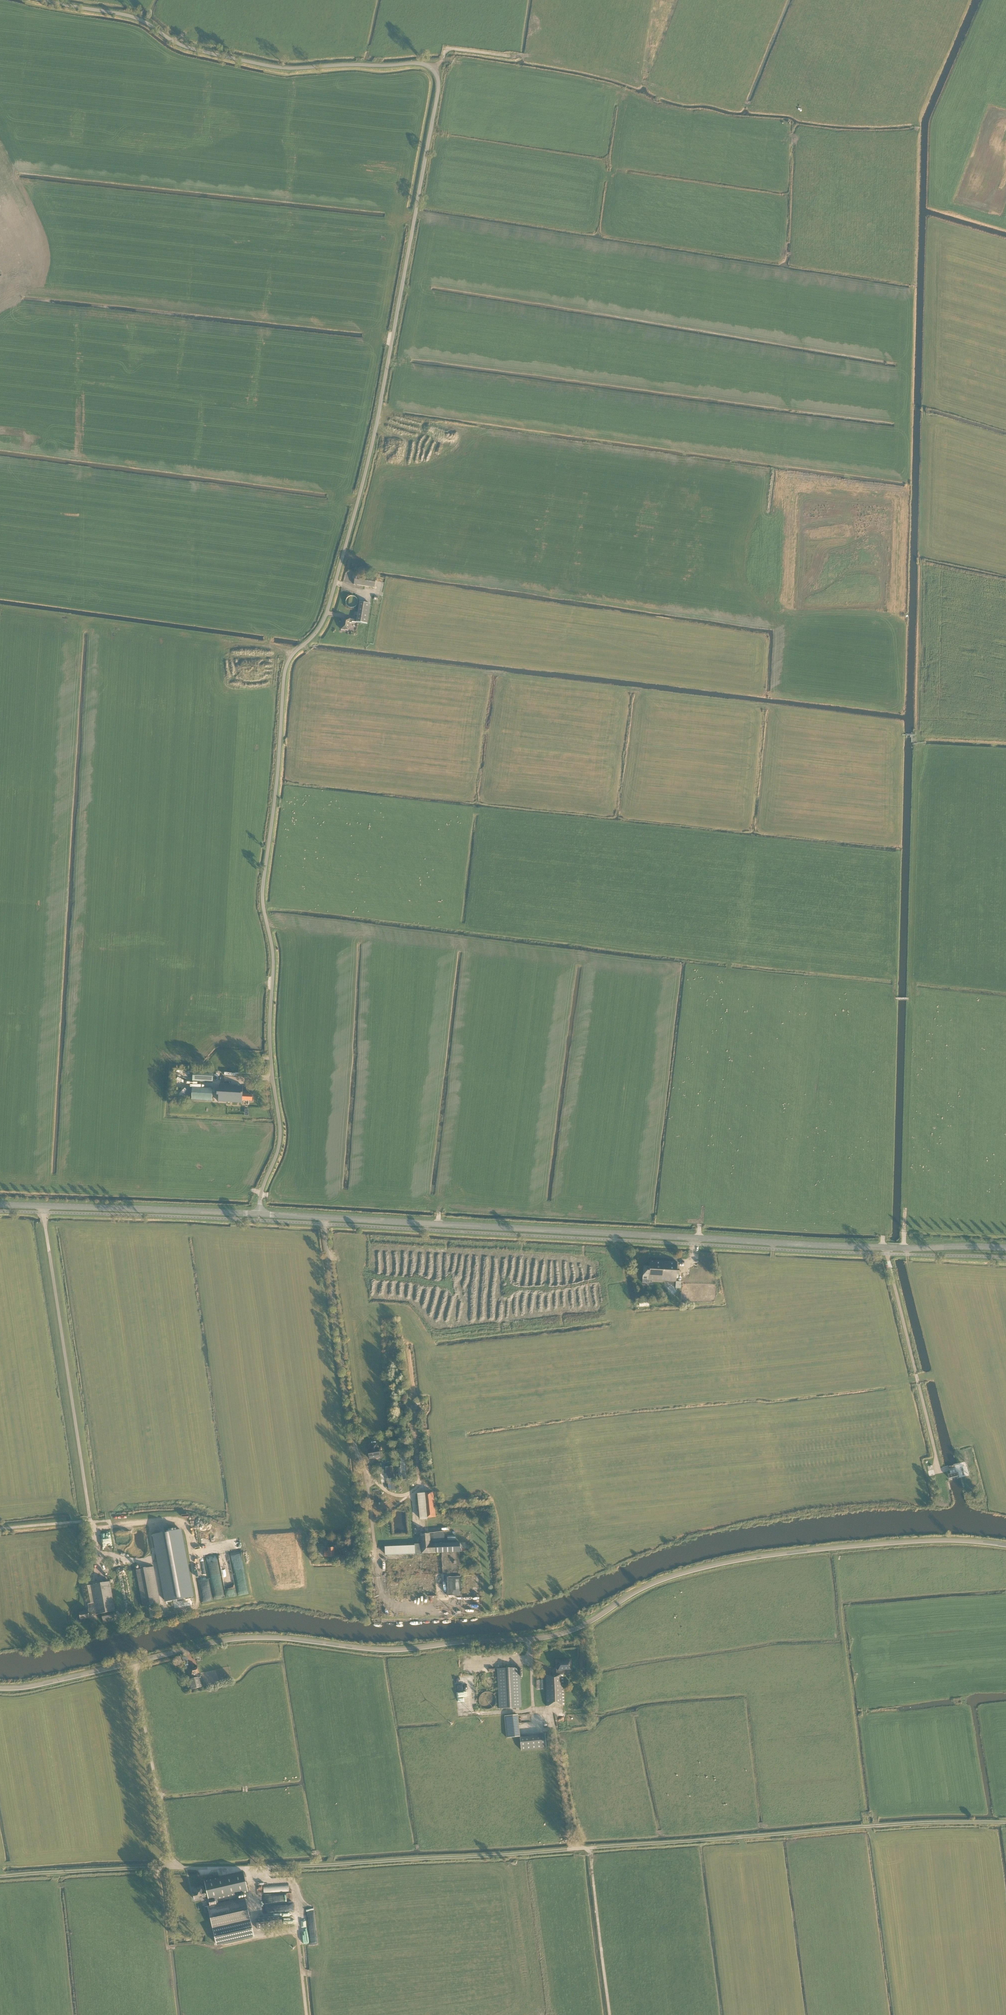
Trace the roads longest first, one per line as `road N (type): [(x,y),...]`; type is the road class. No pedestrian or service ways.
road 1 (unclassified): [(258,1214),(280,1137),(271,1057),(273,953),(262,894),(285,670),(328,609),(373,443),(438,79),(412,64),(272,67),(184,46),(132,17),(43,0)]
road 2 (tertiary): [(0,1690),(251,1637),(391,1650),(540,1638),(583,1625),(653,1582),(738,1560),(936,1540),(1005,1544)]
road 3 (secondary): [(1005,1248),(823,1246),(258,1214)]
road 4 (secondary): [(258,1214),(0,1204)]

